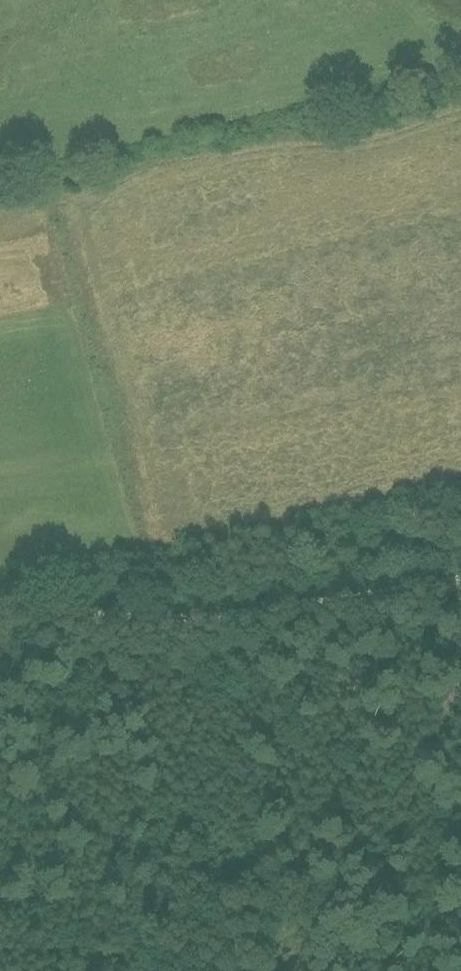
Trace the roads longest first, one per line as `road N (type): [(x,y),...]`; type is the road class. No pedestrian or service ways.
road 1 (track): [(460,582),(212,619),(0,606)]

